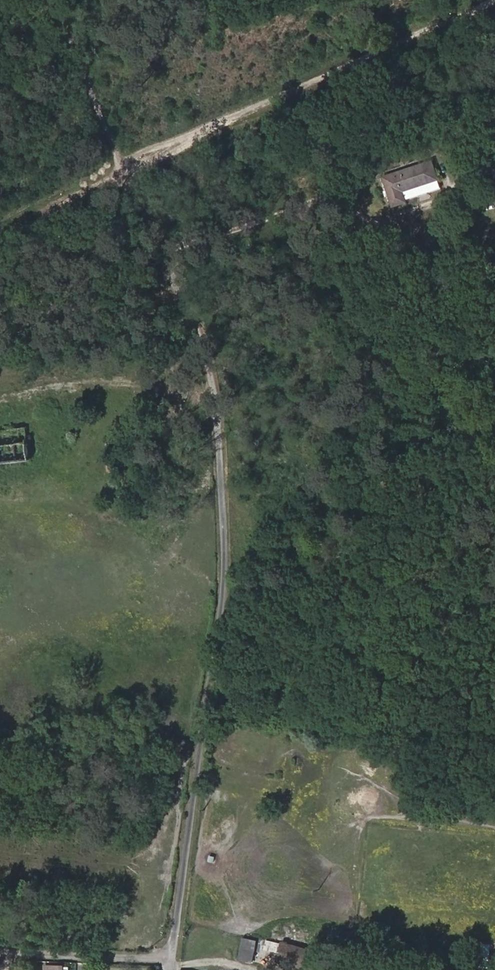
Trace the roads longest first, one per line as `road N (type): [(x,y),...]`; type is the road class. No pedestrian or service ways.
road 1 (residential): [(169,969),(222,614),(220,467),(198,336),(123,166)]
road 2 (track): [(123,166),(494,2)]
road 3 (track): [(123,166),(54,0)]

